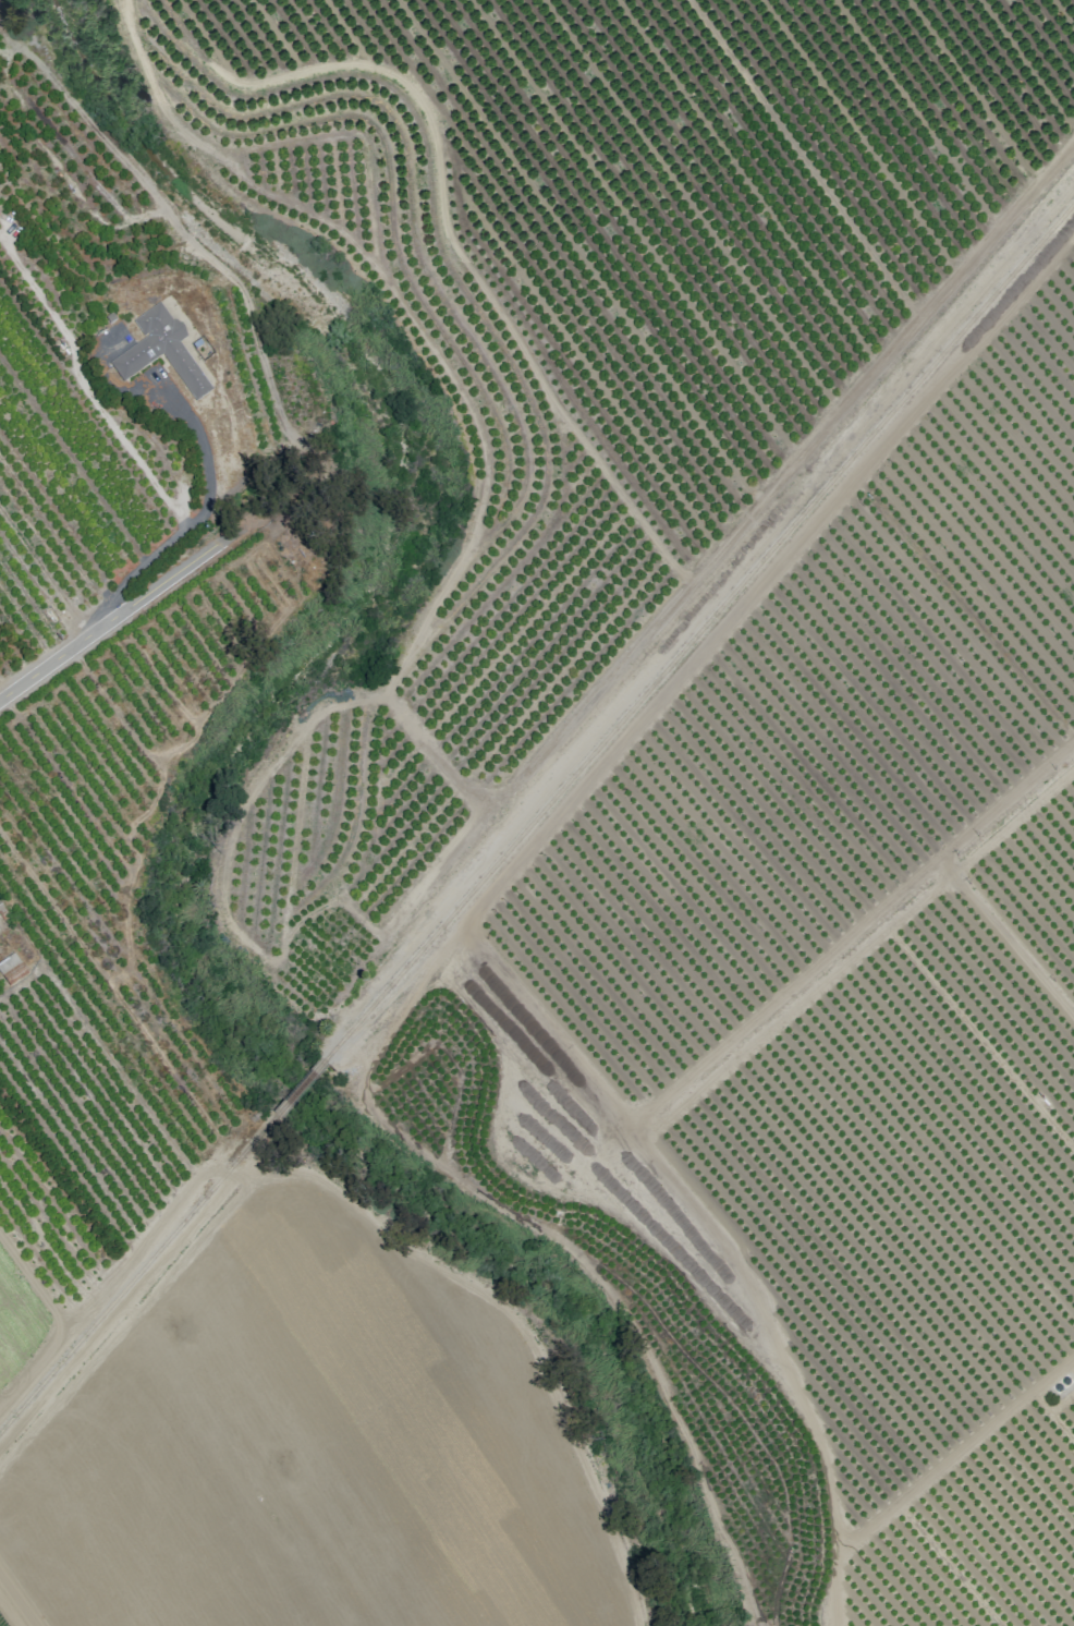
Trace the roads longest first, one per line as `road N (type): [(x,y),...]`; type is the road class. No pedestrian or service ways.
road 1 (residential): [(0,704),(292,493)]

